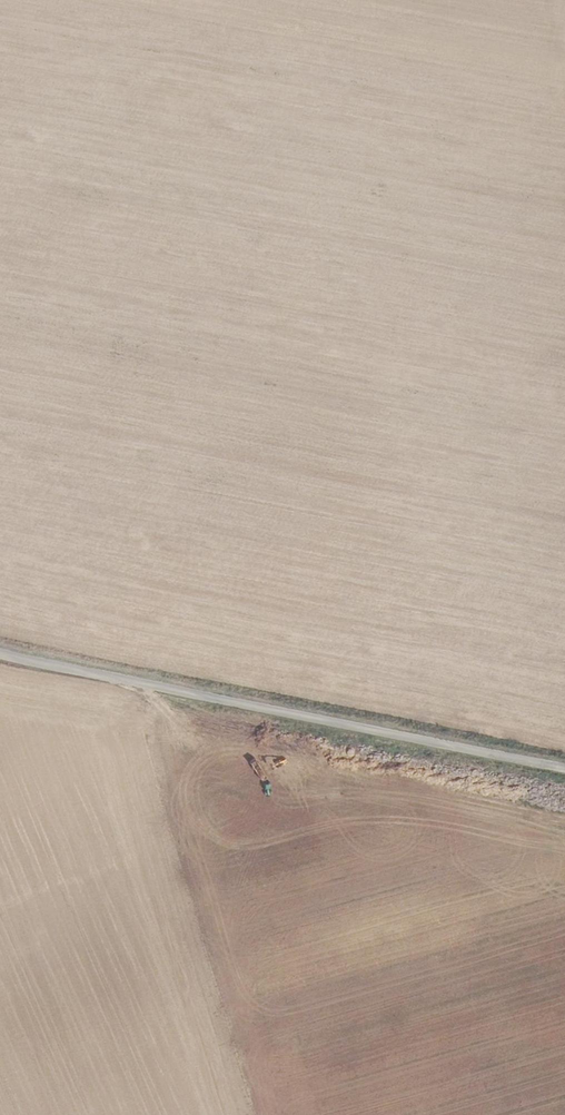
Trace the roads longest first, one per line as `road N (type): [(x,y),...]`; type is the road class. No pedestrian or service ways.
road 1 (unclassified): [(0,654),(564,769)]

